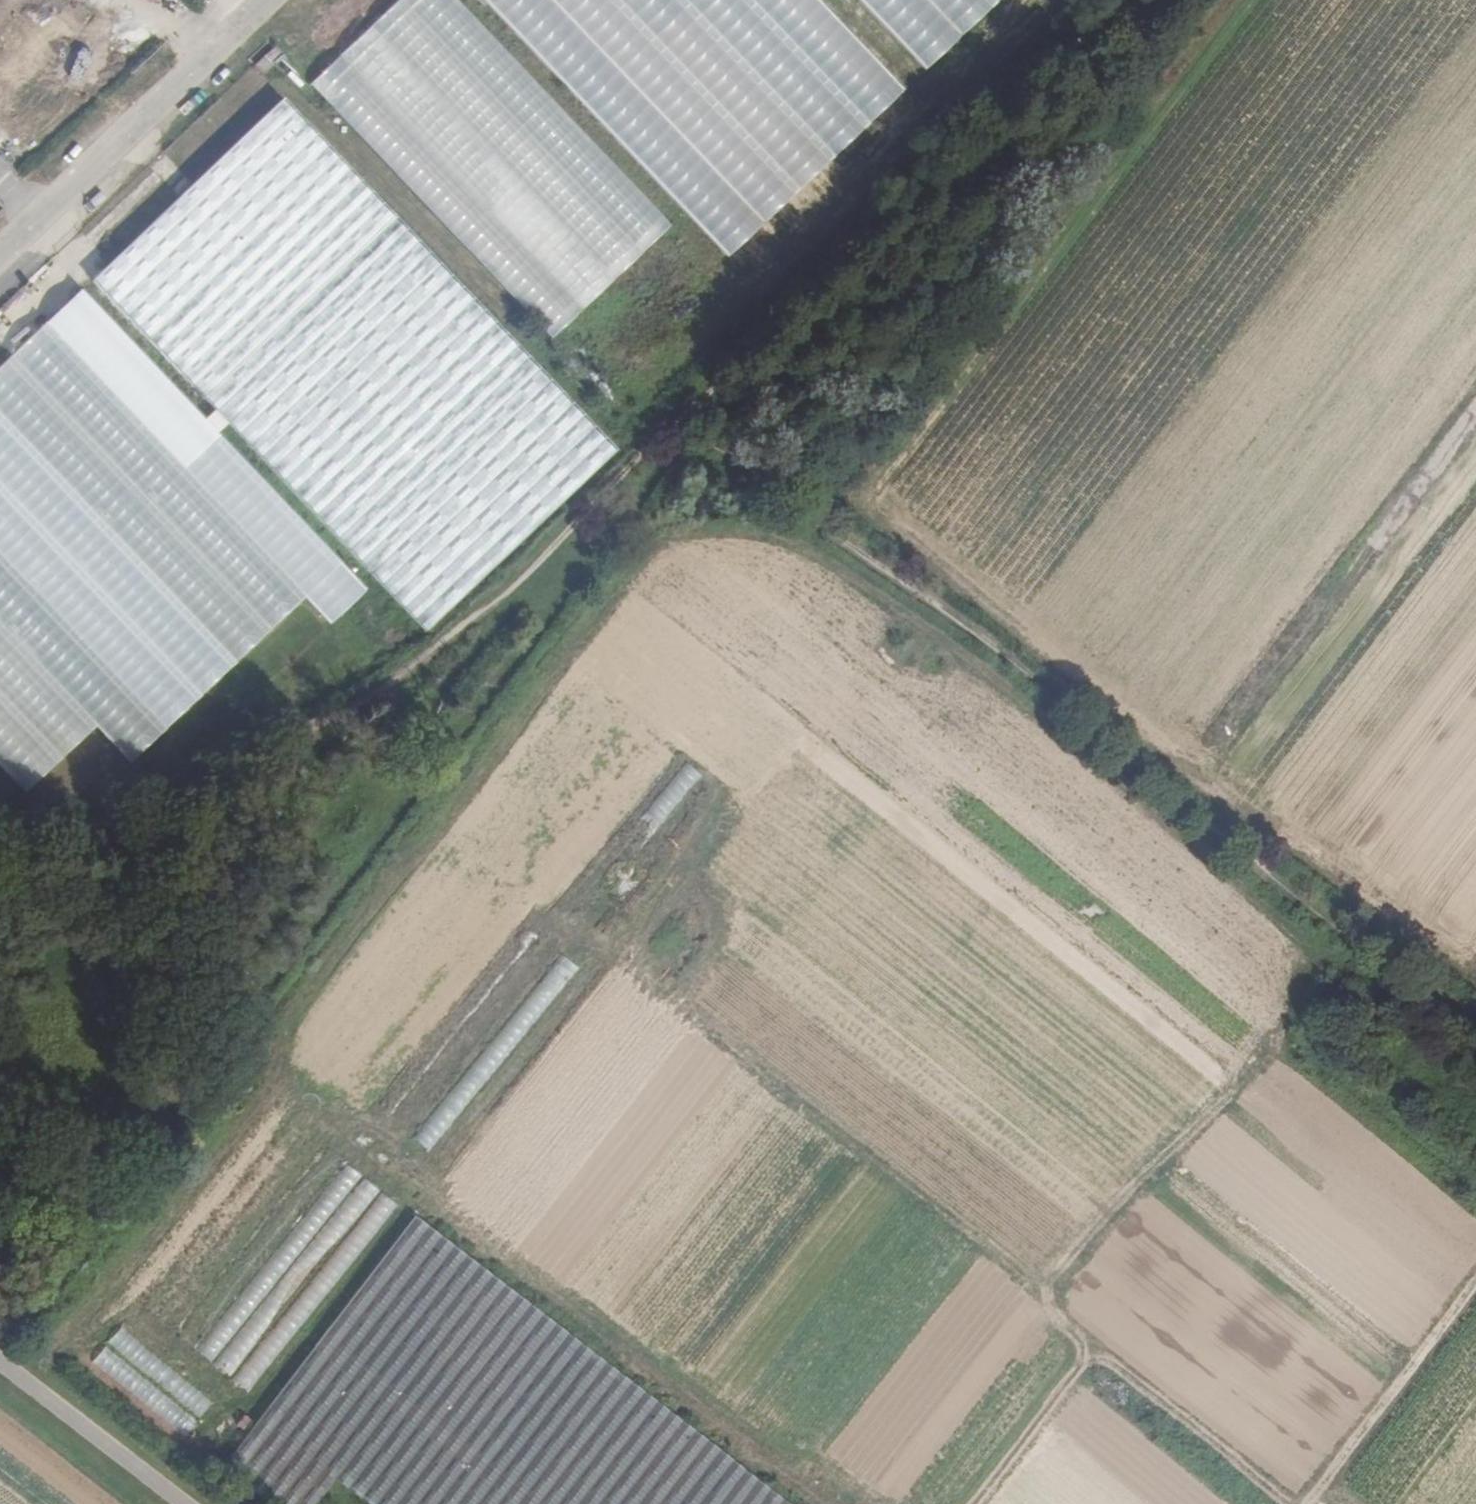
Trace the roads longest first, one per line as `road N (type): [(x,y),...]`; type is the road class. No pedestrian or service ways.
road 1 (track): [(1131,0),(708,426),(484,634),(250,799),(0,869)]
road 2 (residential): [(274,0),(0,259)]
road 3 (unclassified): [(0,1372),(171,1503)]

